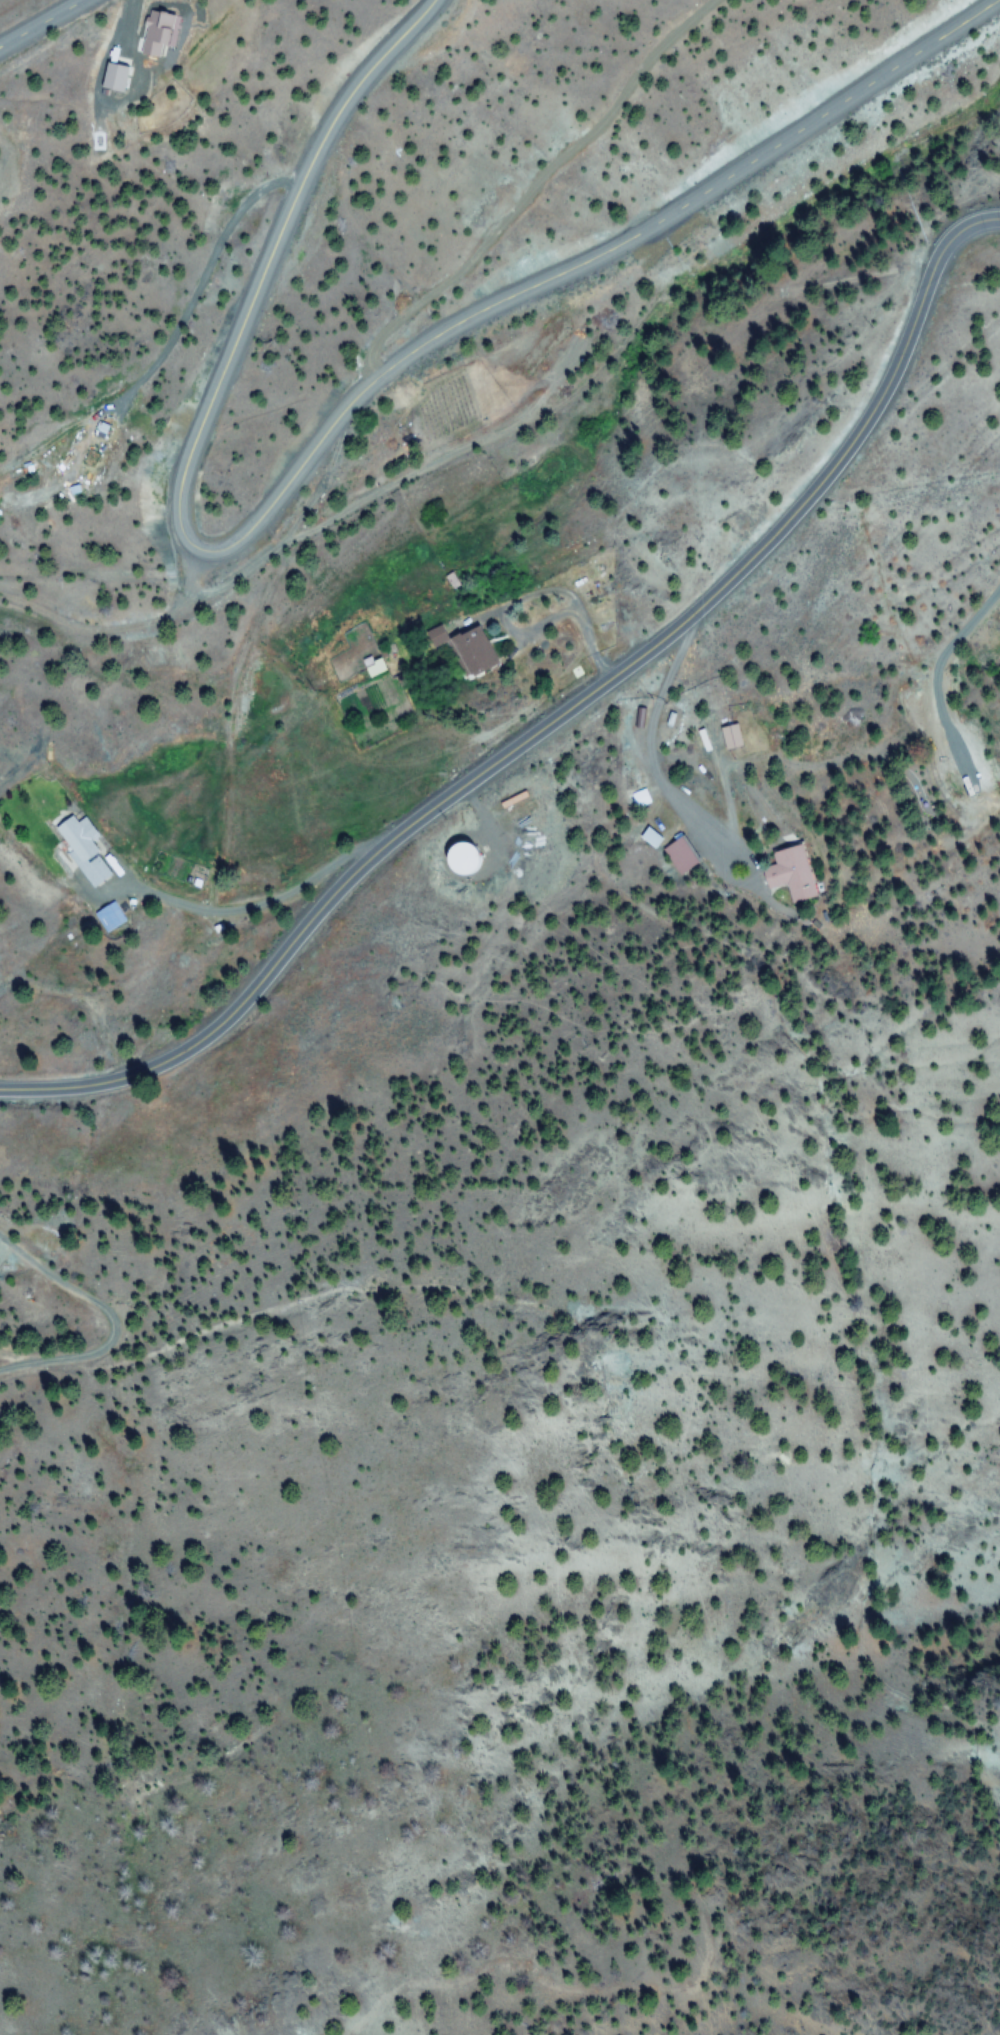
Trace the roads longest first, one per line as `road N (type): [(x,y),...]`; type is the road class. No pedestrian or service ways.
road 1 (residential): [(443,0),(345,116),(271,265),(184,494),(193,546),(208,560),(248,541),(344,418),(419,350),(649,233),(998,0)]
road 2 (secondary): [(999,220),(972,223),(949,240),(874,420),(783,529),(620,672),(352,873),(222,1022),(170,1059),(115,1082),(0,1088)]

